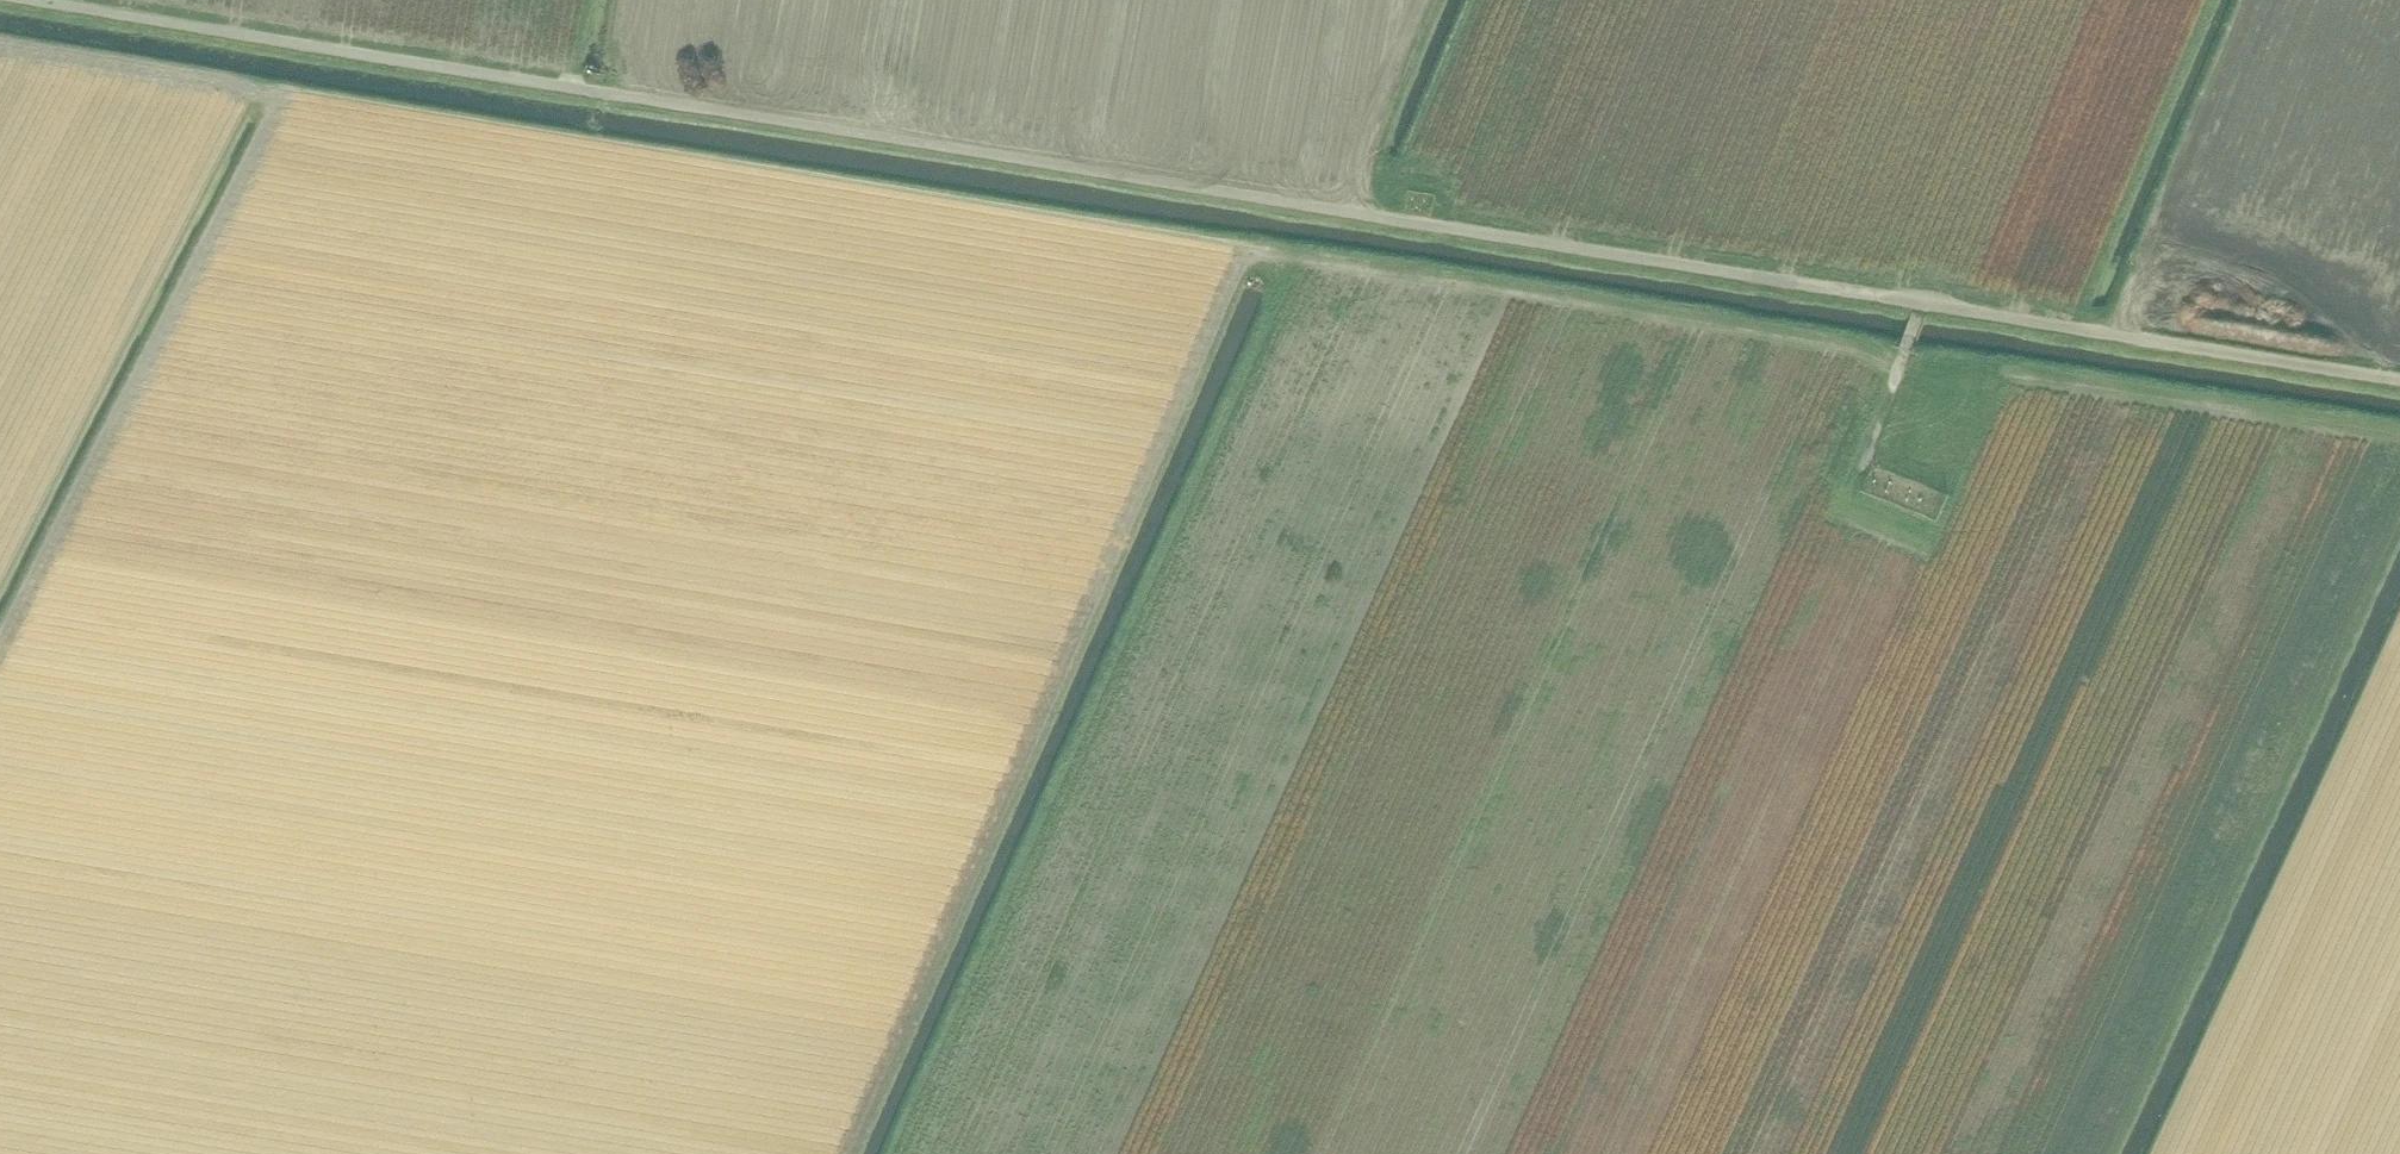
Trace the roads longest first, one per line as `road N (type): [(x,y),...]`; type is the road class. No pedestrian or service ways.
road 1 (track): [(1924,306),(0,1)]

